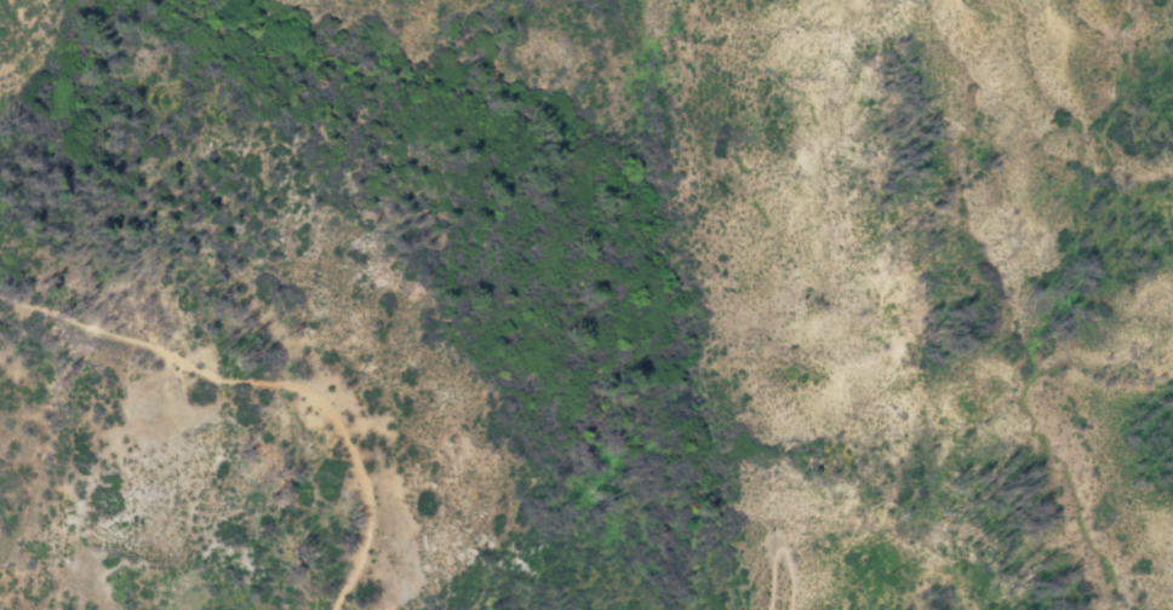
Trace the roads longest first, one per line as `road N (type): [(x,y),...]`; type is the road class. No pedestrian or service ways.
road 1 (track): [(343,609),(371,541),(371,495),(325,412),(301,392),(195,373),(156,350),(0,303)]
road 2 (track): [(795,609),(796,582),(783,551),(774,609)]

